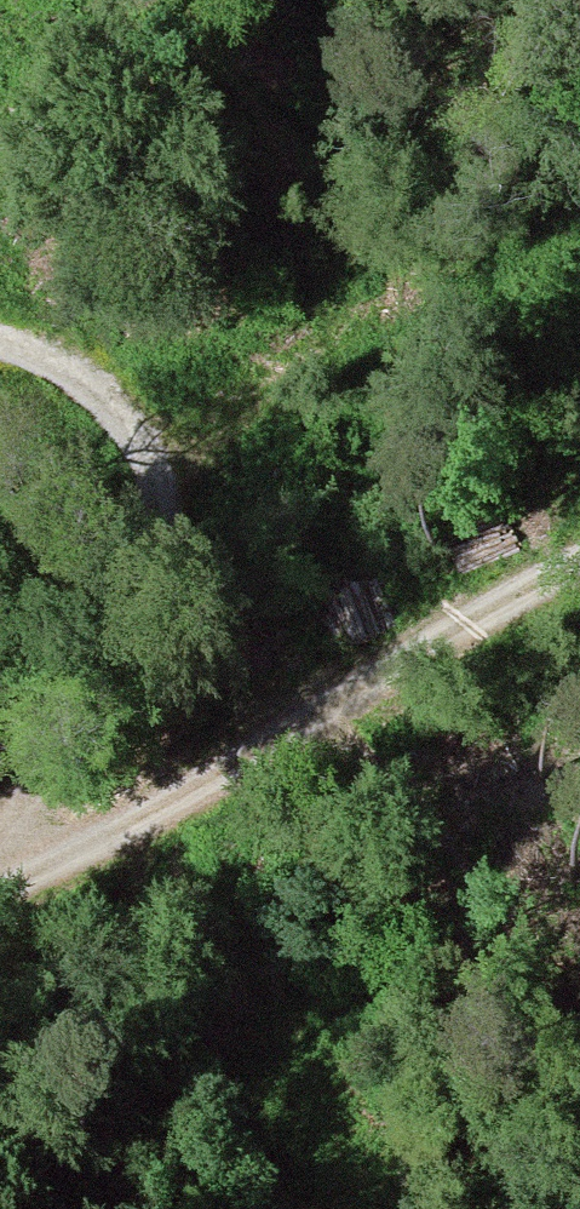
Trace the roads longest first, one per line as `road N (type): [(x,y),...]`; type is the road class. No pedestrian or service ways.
road 1 (track): [(579,549),(0,875)]
road 2 (track): [(0,341),(116,393),(154,438),(164,486),(151,580),(93,691),(41,767),(11,869)]

